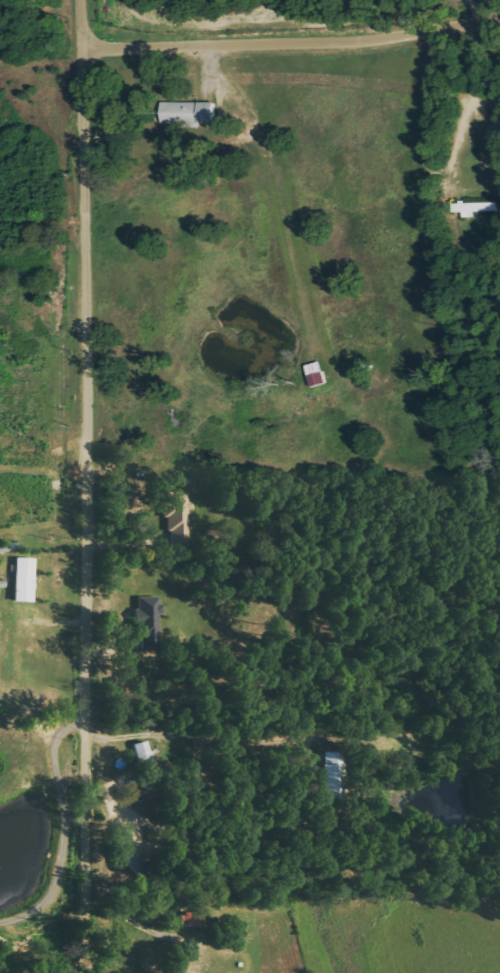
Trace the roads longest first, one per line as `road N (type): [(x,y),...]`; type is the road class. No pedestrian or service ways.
road 1 (residential): [(93,972),(81,0)]
road 2 (residential): [(82,48),(351,43),(499,20)]

